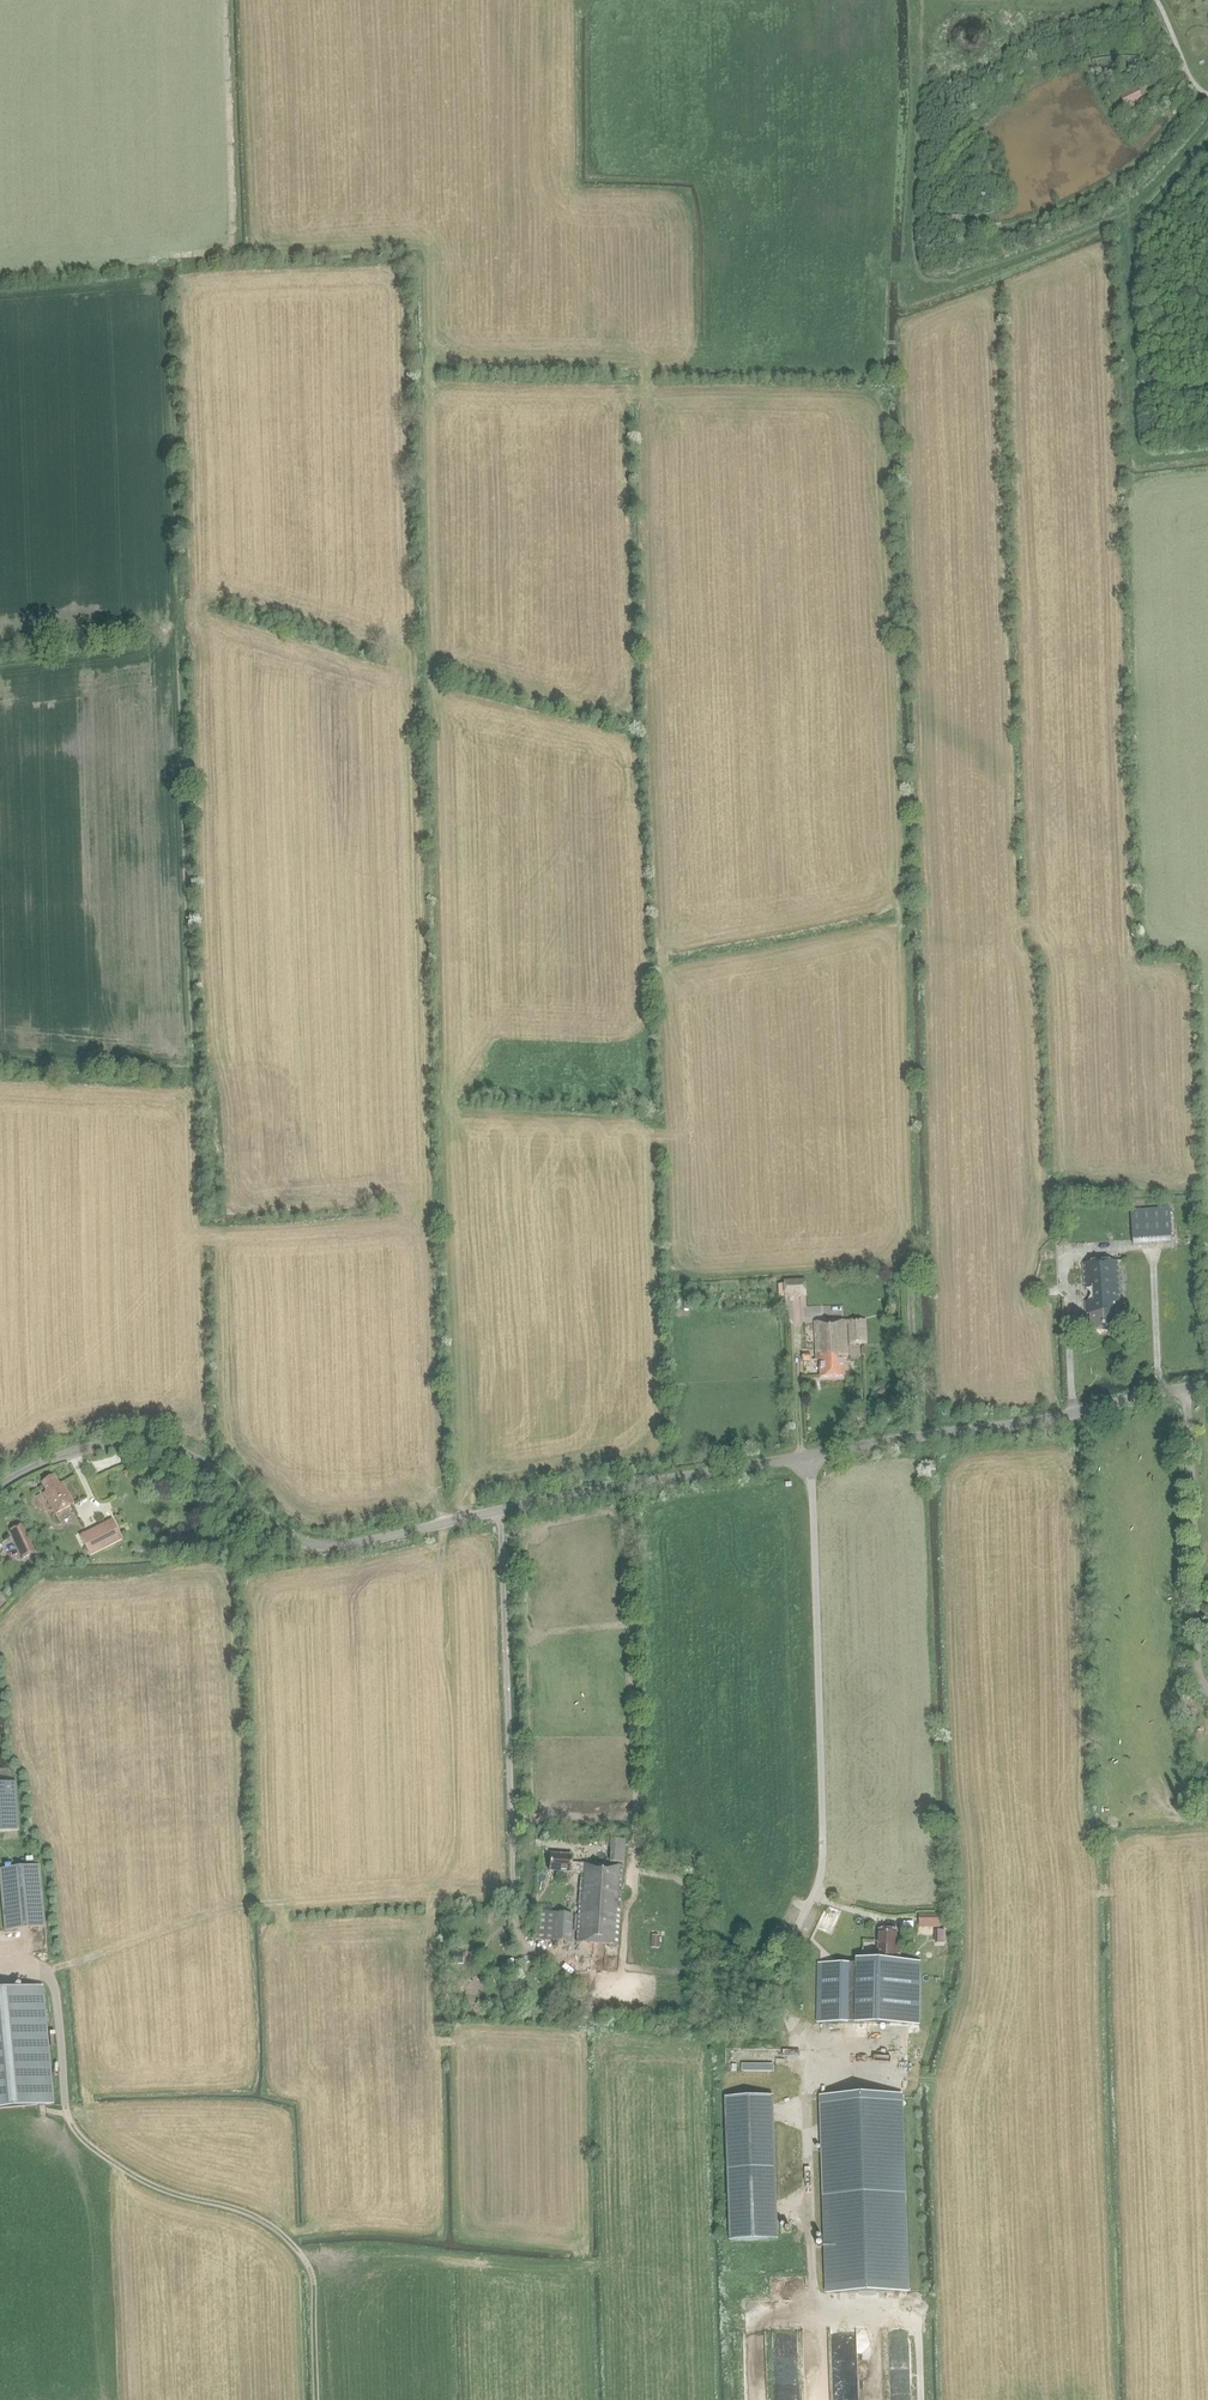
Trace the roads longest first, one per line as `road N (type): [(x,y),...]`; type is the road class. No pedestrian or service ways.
road 1 (unclassified): [(0,1487),(72,1452),(149,1444),(211,1469),(286,1535),(339,1546),(498,1509),(1042,1420),(1207,1385)]

